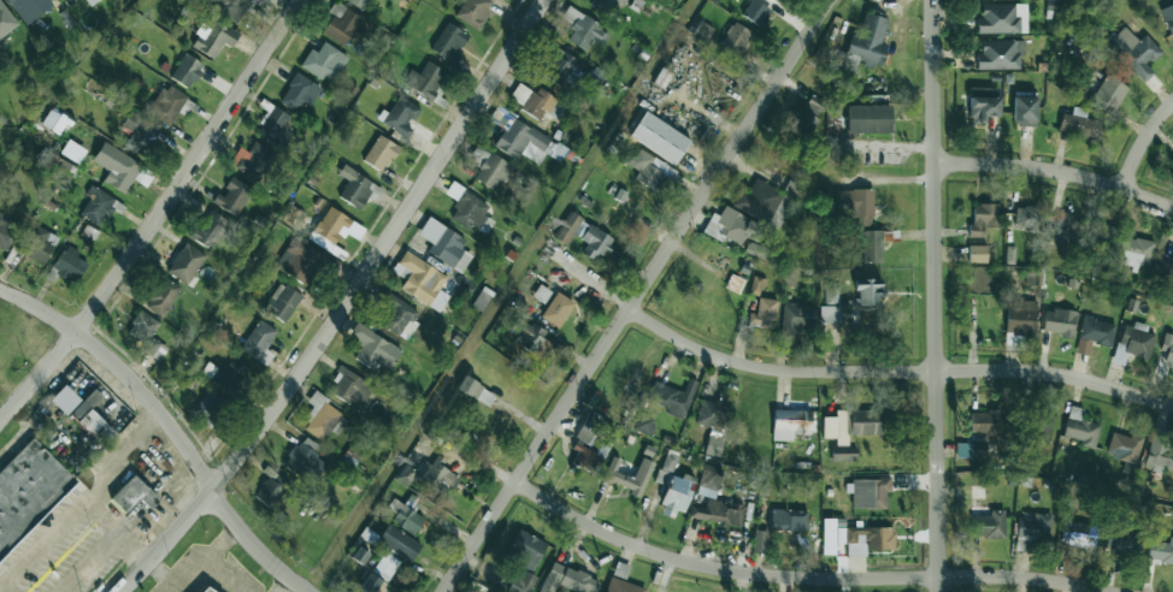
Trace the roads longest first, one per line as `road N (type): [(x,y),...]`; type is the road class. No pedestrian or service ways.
road 1 (tertiary): [(546,0),(272,416),(118,591)]
road 2 (residential): [(434,422),(588,522),(659,553),(736,570),(1013,578),(1107,591)]
road 3 (residential): [(831,0),(443,591)]
road 4 (residential): [(544,253),(732,363),(811,373),(1038,372),(1172,405)]
road 5 (residential): [(935,0),(942,591)]
road 6 (residential): [(299,0),(79,331),(0,424)]
road 7 (residential): [(0,288),(79,331),(119,363),(206,468),(210,496),(237,531),(309,591)]
road 8 (residential): [(936,162),(1079,174),(1172,206)]

